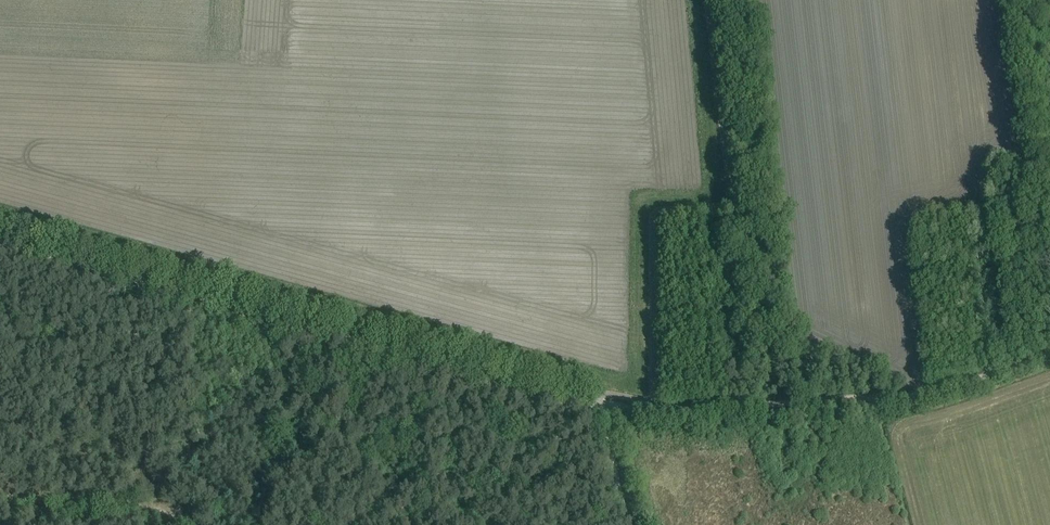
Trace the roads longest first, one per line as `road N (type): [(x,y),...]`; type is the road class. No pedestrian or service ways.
road 1 (track): [(0,241),(597,402)]
road 2 (track): [(604,404),(648,410),(906,396),(1049,354)]
road 3 (track): [(604,404),(630,524)]

